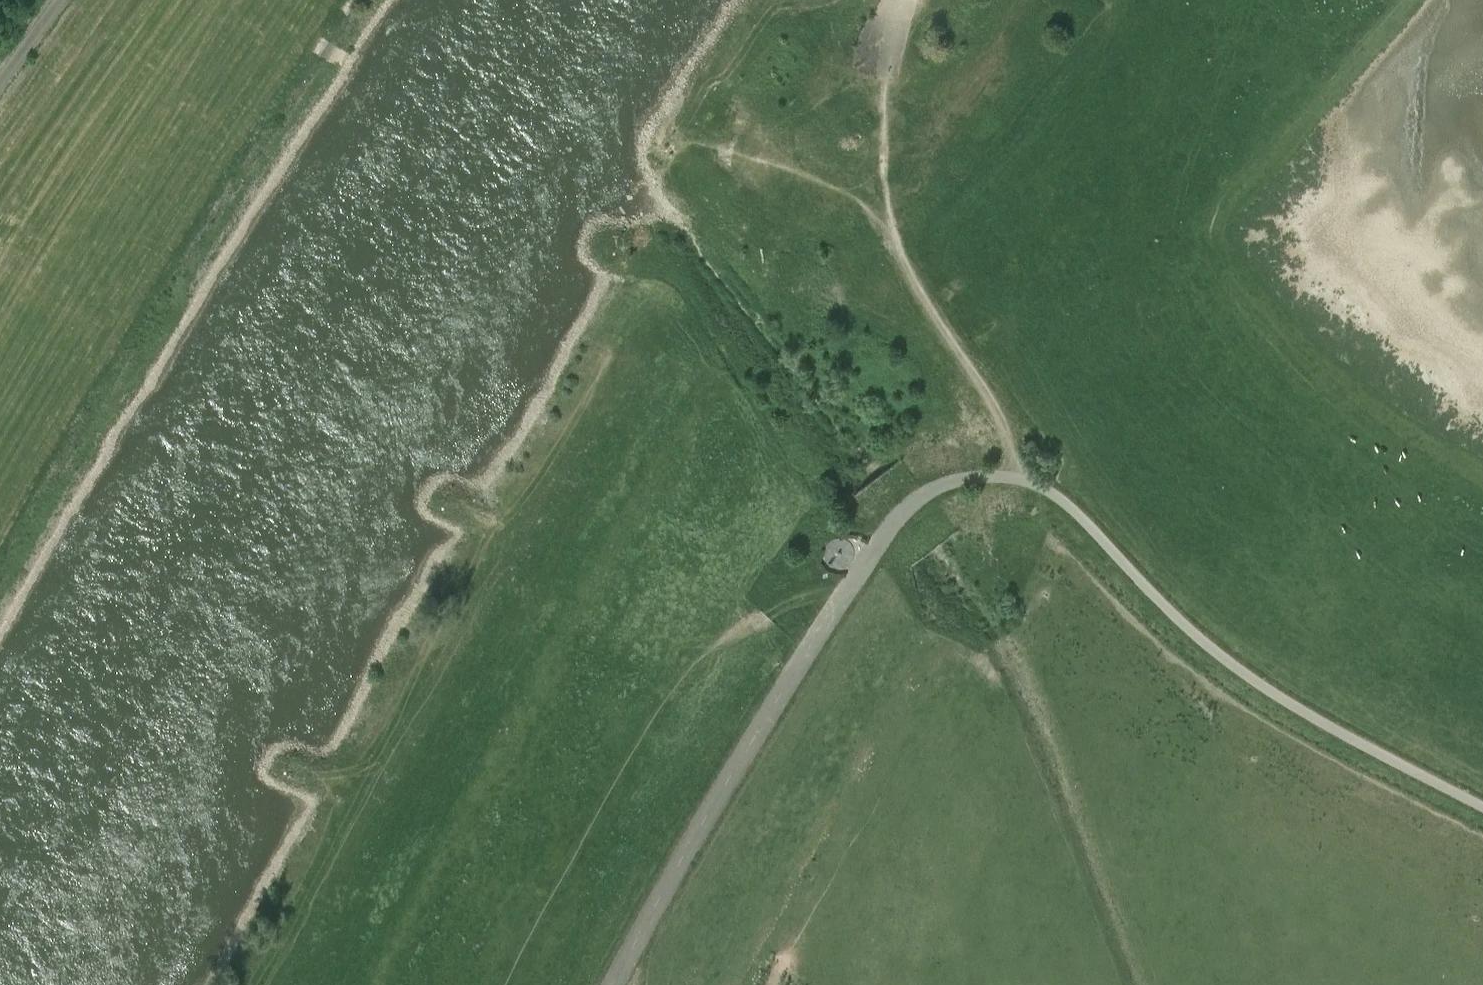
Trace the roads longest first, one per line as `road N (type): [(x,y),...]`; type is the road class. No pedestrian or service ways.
road 1 (track): [(1011,480),(1013,453),(995,409),(894,235),(881,137),(886,37)]

